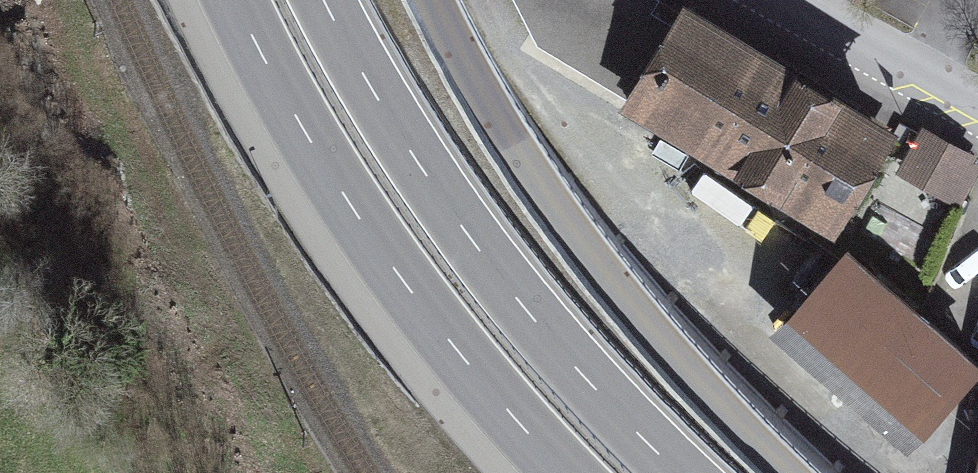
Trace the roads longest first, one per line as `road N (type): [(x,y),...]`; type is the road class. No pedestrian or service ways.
road 1 (primary): [(788,472),(682,365),(574,237),(500,129),(432,0)]
road 2 (primary): [(679,472),(536,322),(475,243),(412,156),(324,0)]
road 3 (primary): [(235,0),(392,267),(566,472)]
road 4 (residential): [(767,0),(977,122)]

